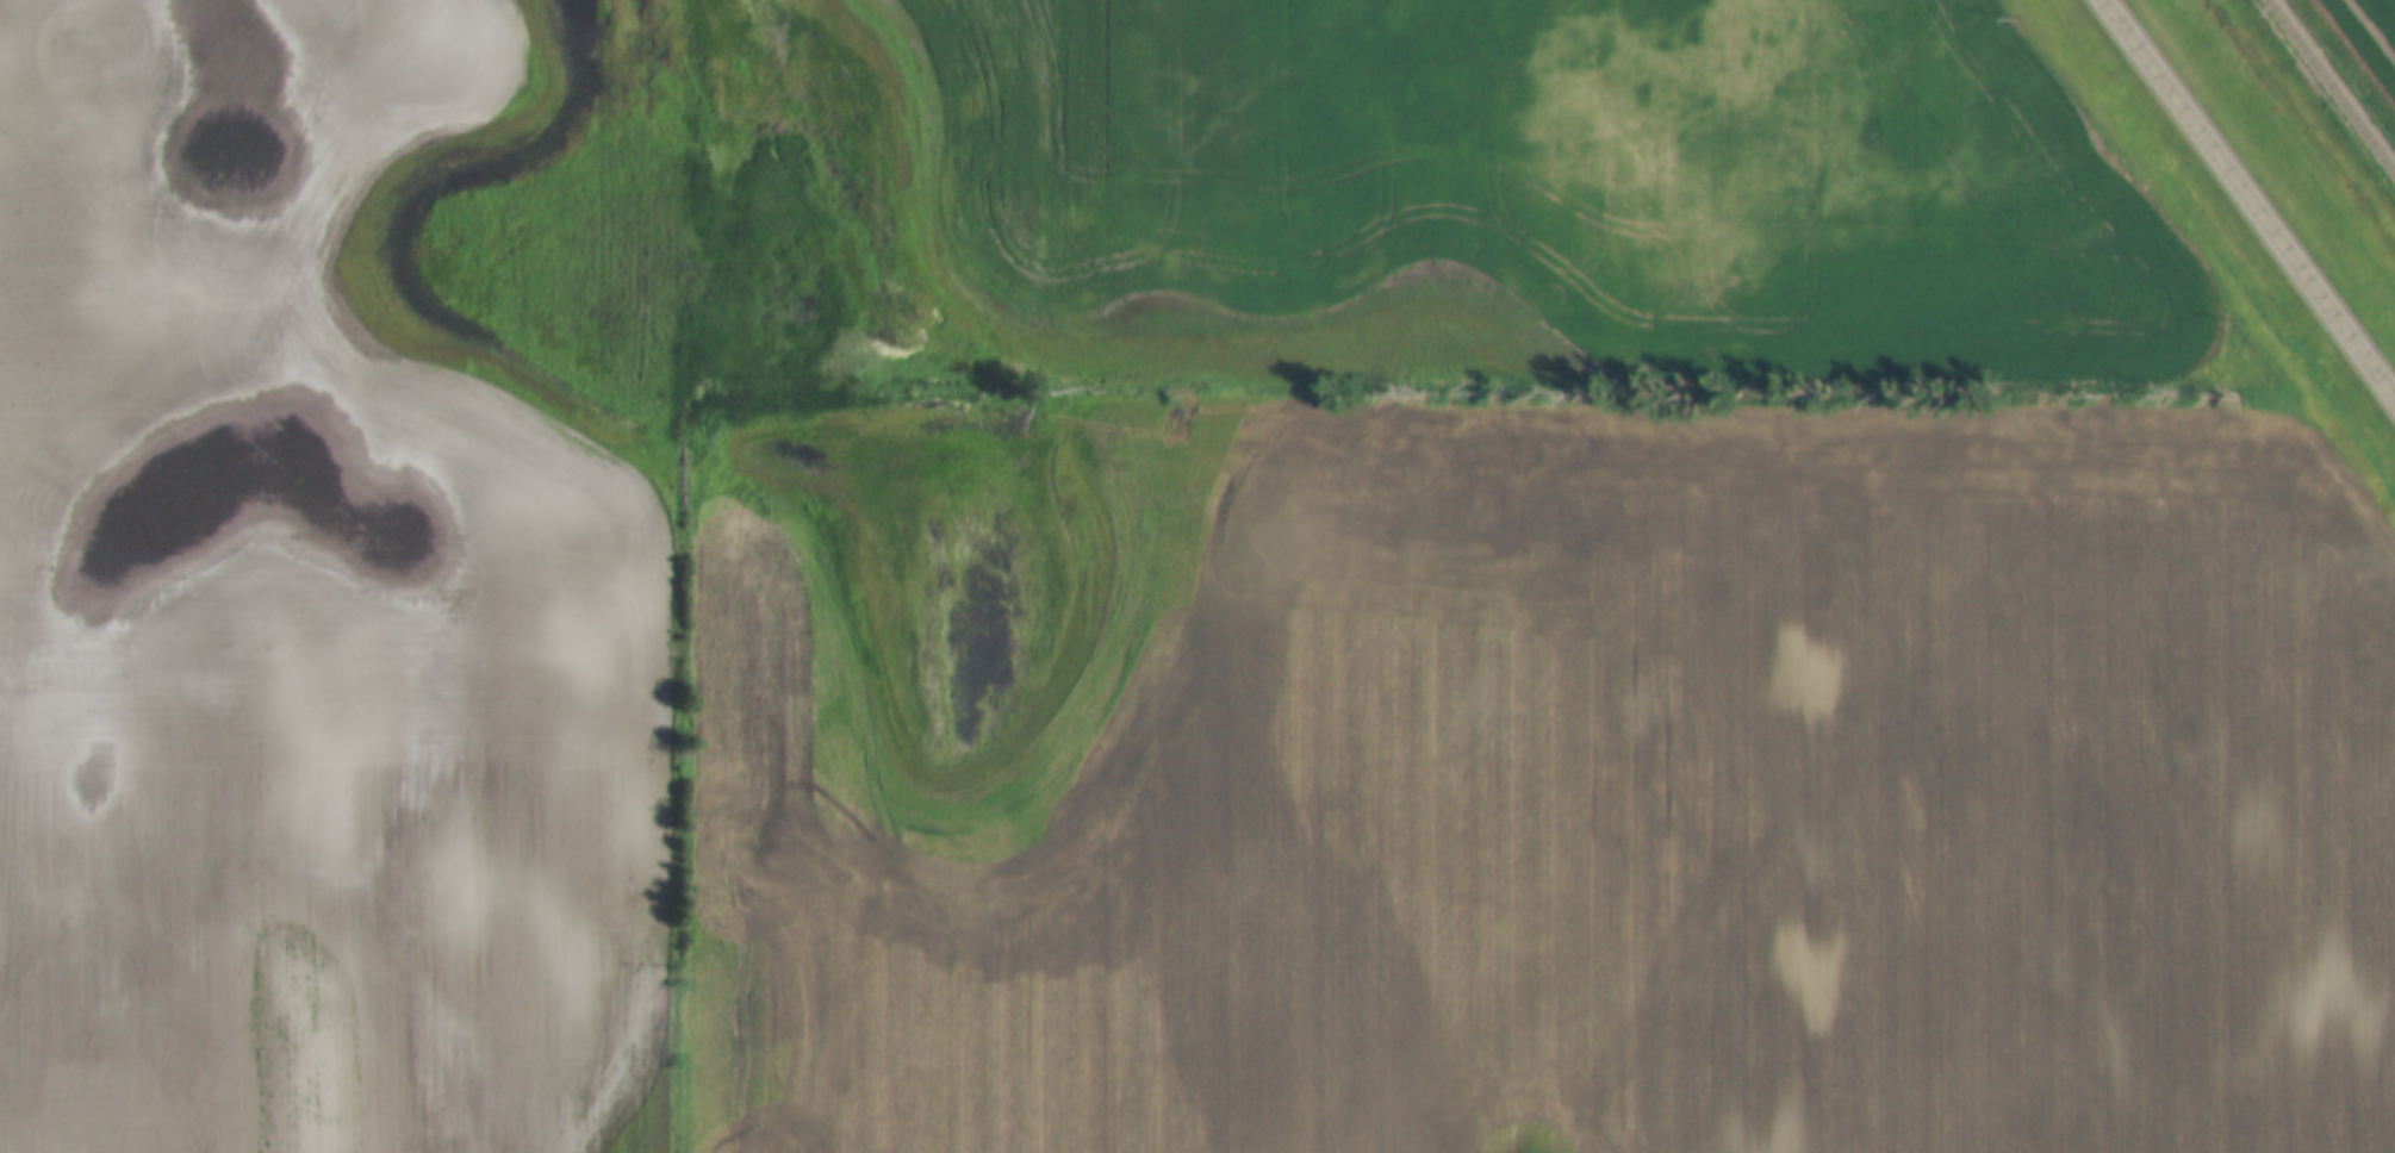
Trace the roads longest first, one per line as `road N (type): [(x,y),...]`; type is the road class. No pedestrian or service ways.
road 1 (secondary): [(2394,399),(2102,0)]

